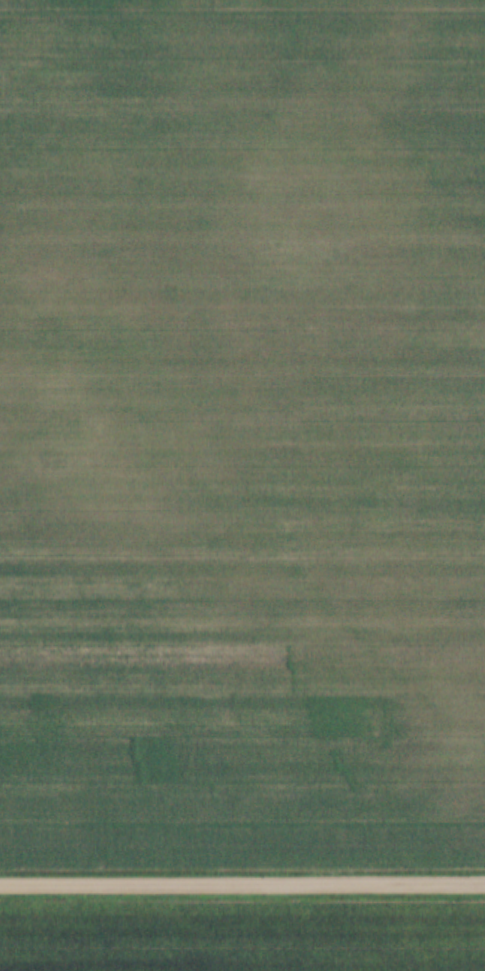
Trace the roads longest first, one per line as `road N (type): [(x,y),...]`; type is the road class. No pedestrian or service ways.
road 1 (residential): [(0,882),(484,882)]

